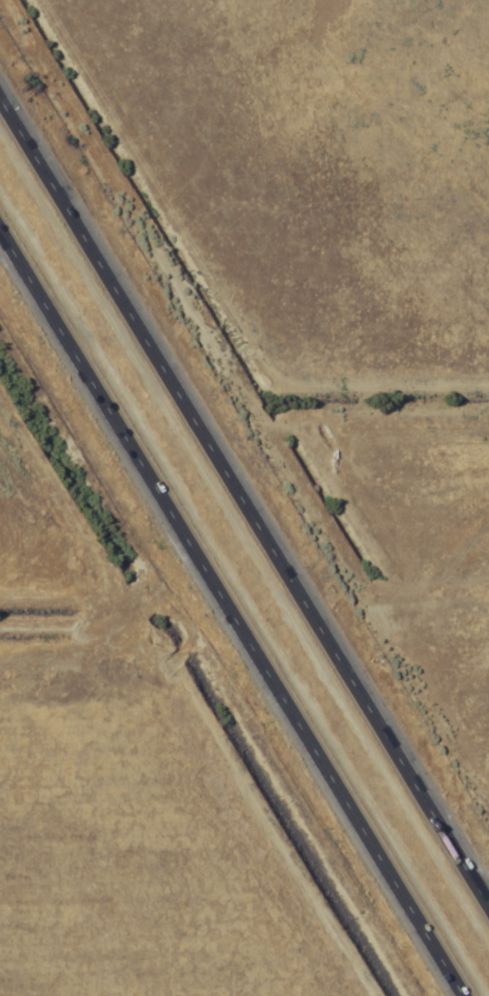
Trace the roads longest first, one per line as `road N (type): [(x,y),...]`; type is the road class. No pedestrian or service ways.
road 1 (motorway): [(488,900),(0,91)]
road 2 (motorway): [(0,227),(465,995)]

